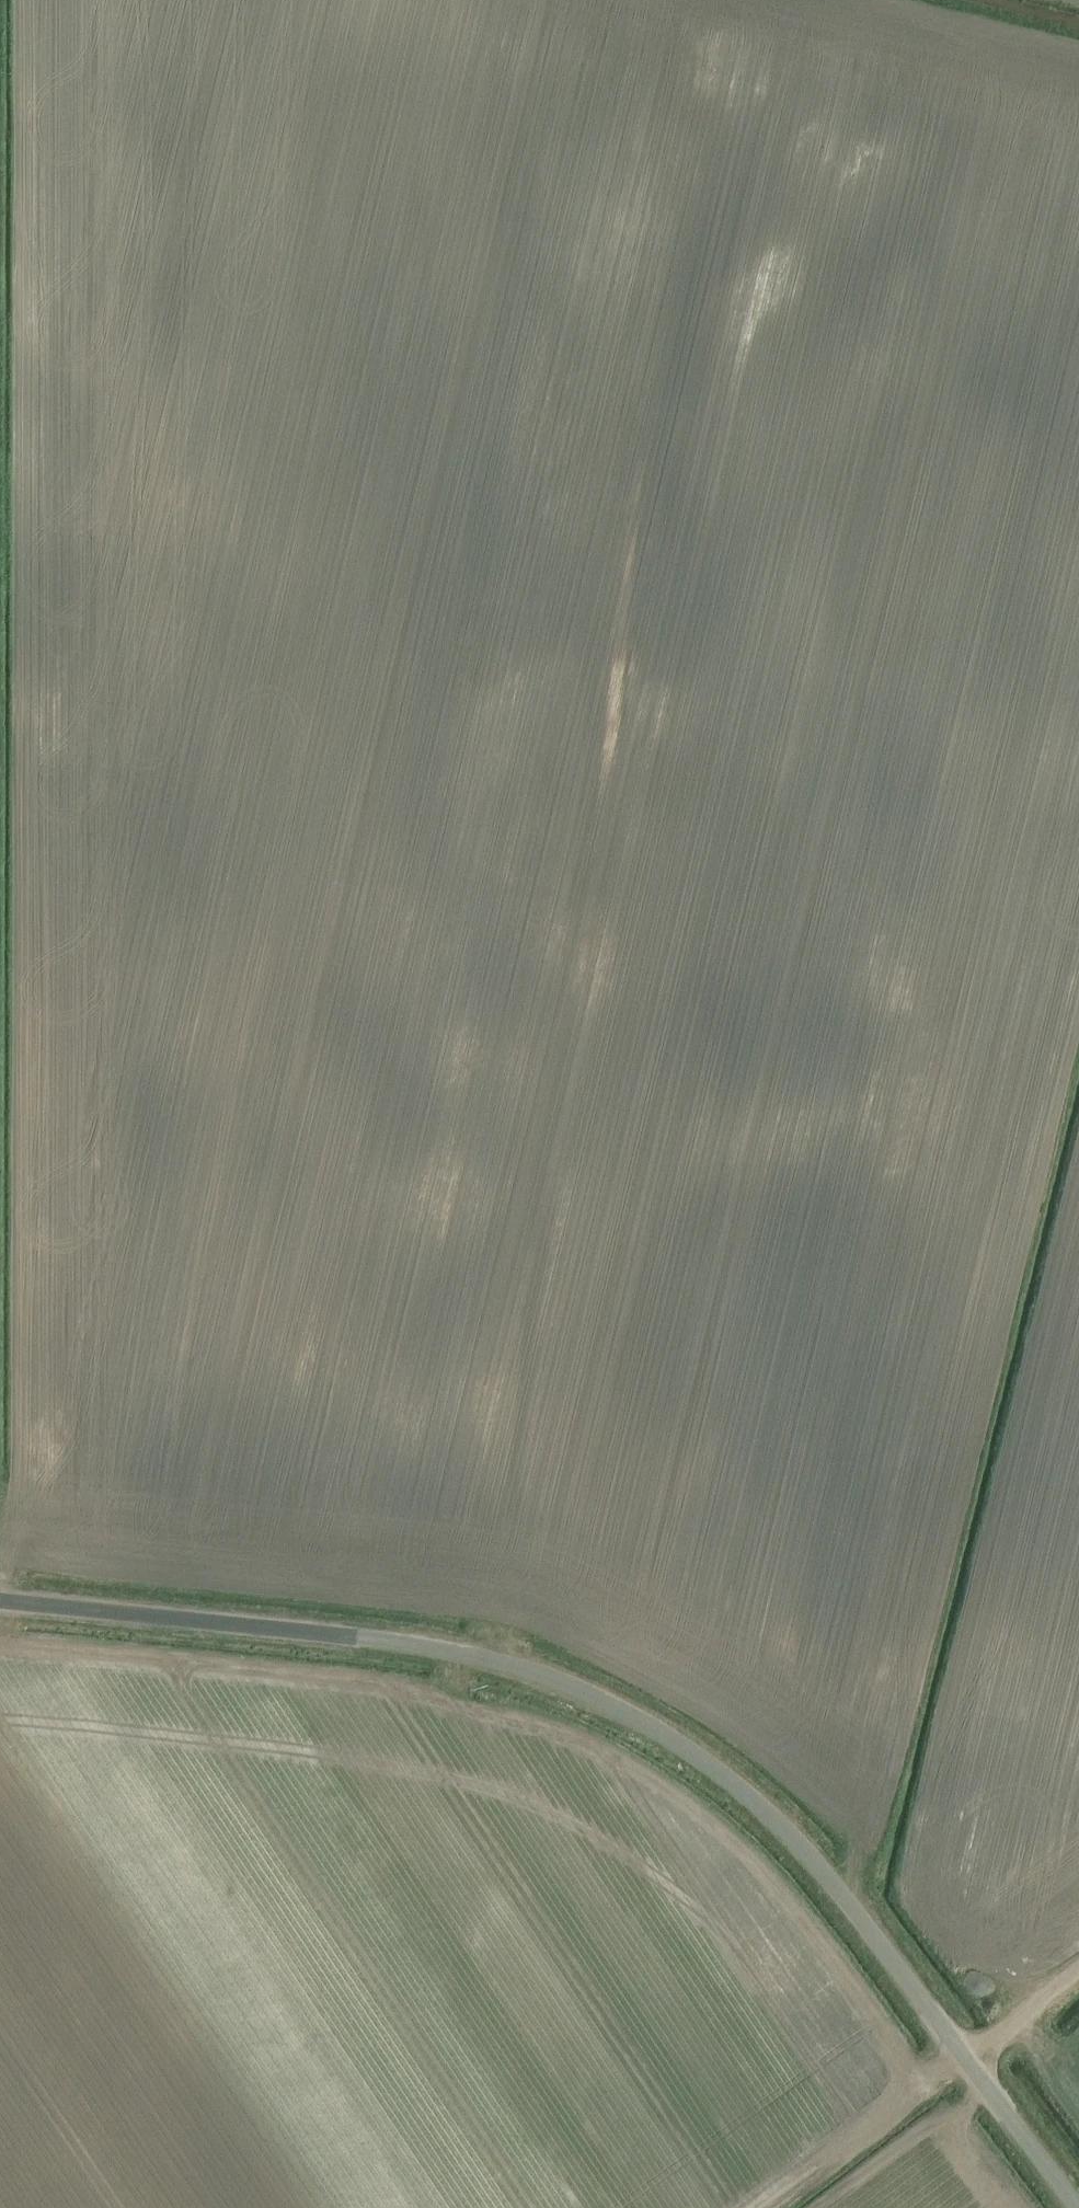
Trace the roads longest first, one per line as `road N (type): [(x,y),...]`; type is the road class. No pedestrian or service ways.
road 1 (unclassified): [(1066,2207),(945,2050),(827,1868),(683,1749),(565,1686),(404,1645),(0,1599)]
road 2 (track): [(1078,1952),(945,2050)]

